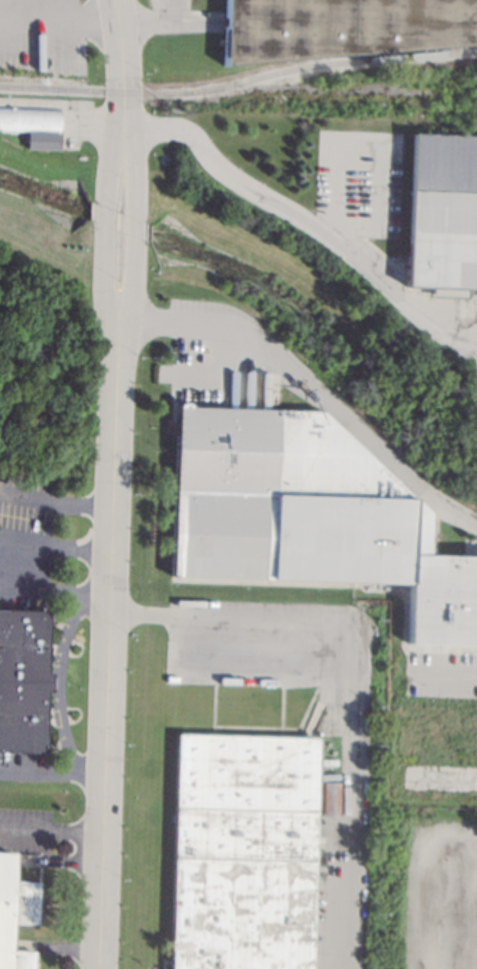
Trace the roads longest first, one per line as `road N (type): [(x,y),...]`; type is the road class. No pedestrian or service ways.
road 1 (tertiary): [(116,325),(98,968)]
road 2 (tertiary): [(116,325),(131,291),(134,220),(134,174),(120,127)]
road 3 (tertiary): [(120,127),(103,207),(102,290),(116,325)]
road 4 (tertiary): [(114,0),(120,127)]

